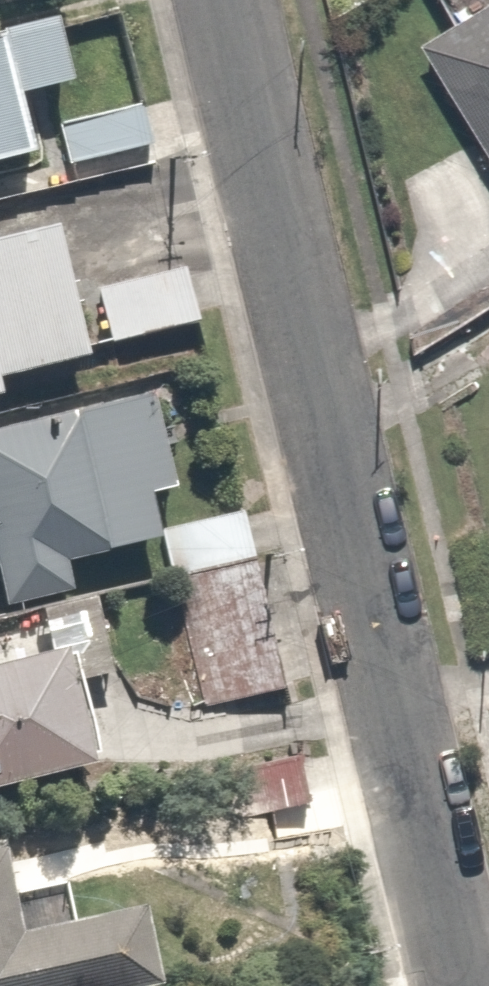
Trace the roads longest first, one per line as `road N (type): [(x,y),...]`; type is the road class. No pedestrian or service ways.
road 1 (residential): [(462,985),(225,0)]

